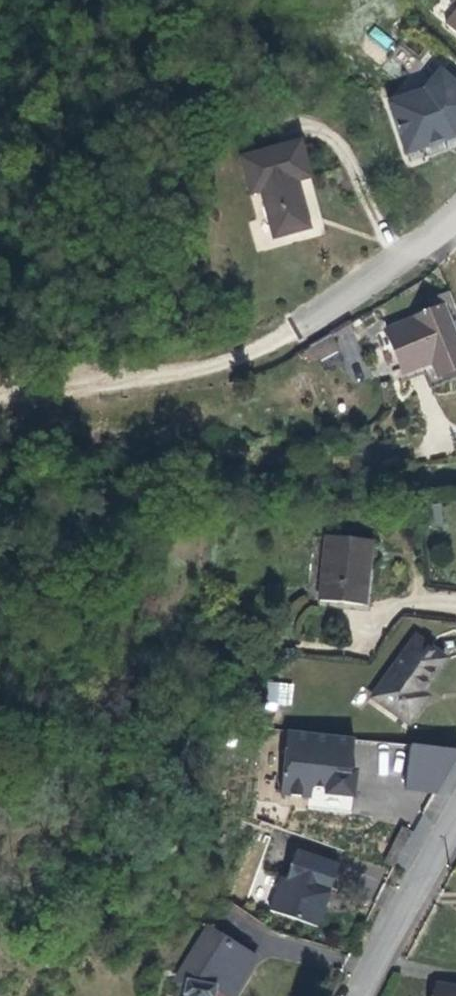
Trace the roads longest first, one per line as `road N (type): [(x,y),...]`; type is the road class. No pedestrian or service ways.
road 1 (track): [(294,331),(202,368),(105,387),(0,394)]
road 2 (unclassified): [(359,995),(455,818)]
road 3 (unclassified): [(455,216),(392,270),(294,331)]

